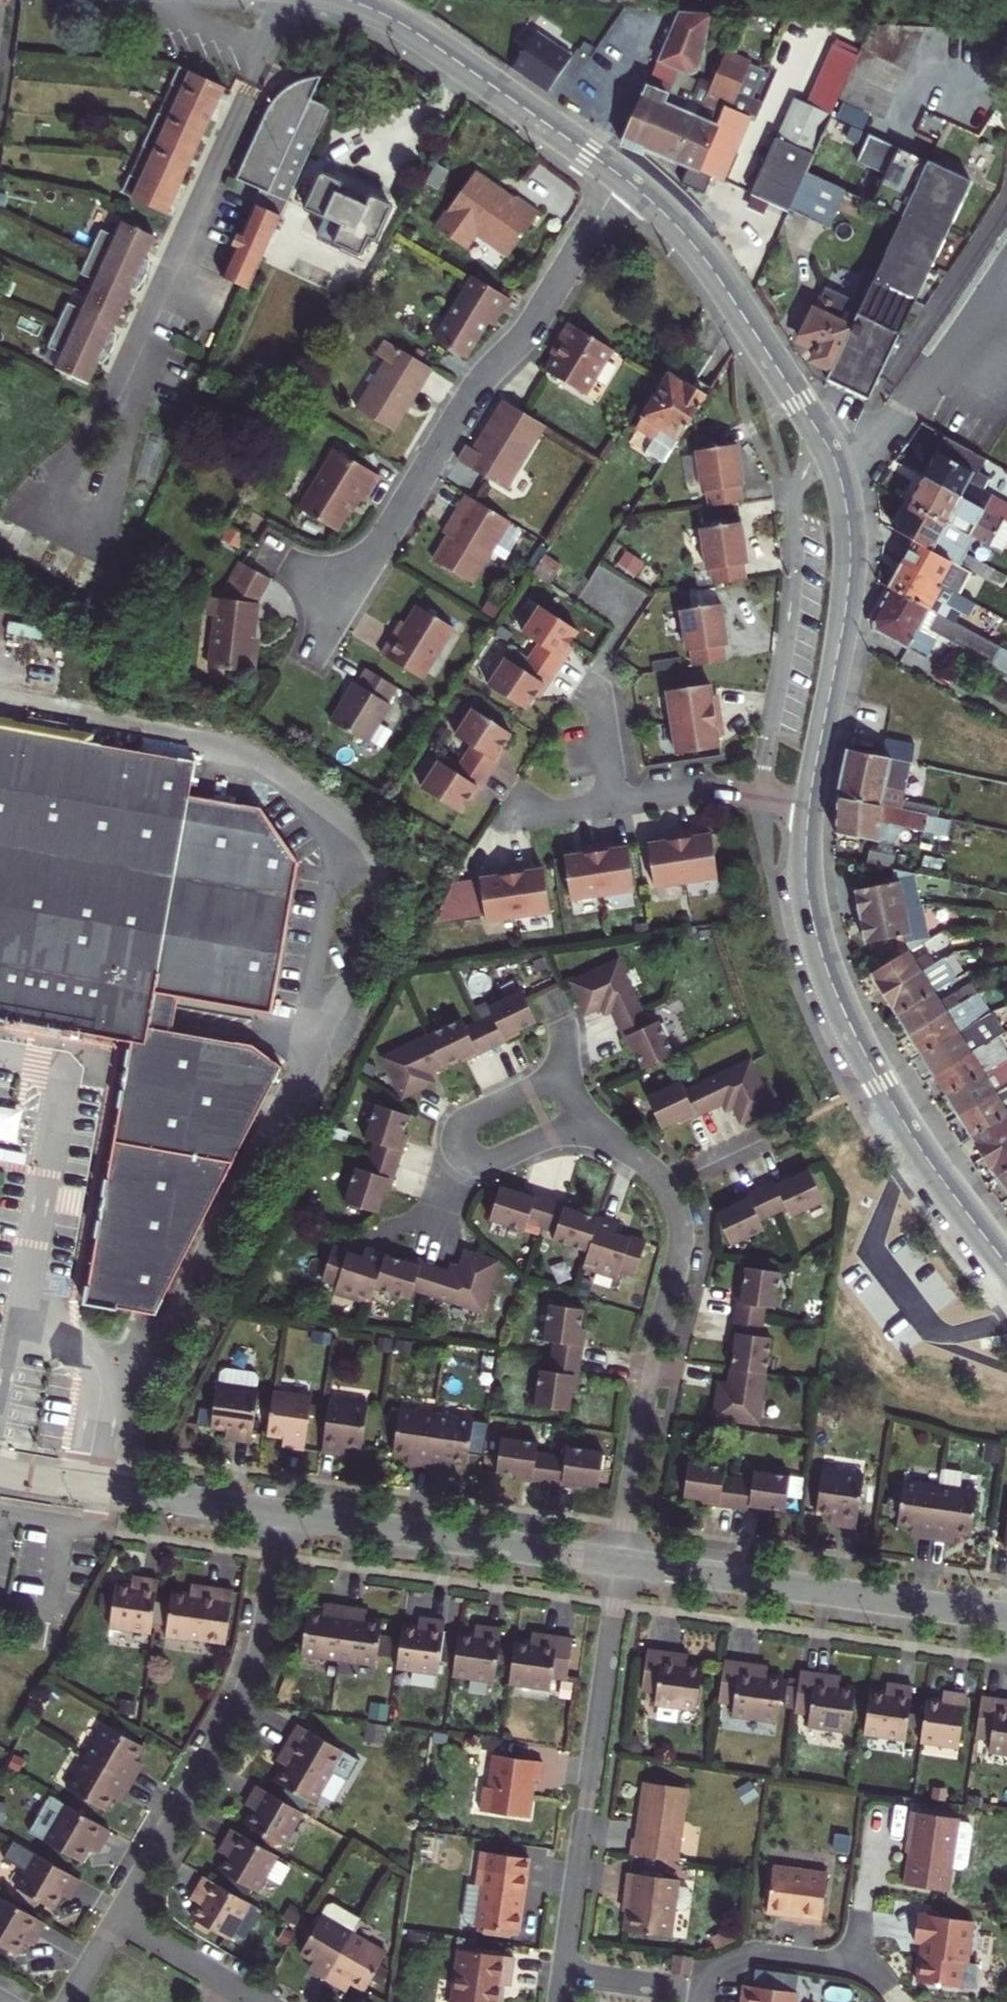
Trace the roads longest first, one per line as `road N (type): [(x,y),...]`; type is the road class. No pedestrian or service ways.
road 1 (residential): [(319,655),(470,397),(537,319),(621,178)]
road 2 (tertiary): [(621,178),(701,255),(835,465),(849,547),(843,627)]
road 3 (tertiary): [(808,806),(808,904),(833,990),(921,1153),(1006,1266)]
road 4 (residential): [(283,1516),(256,1671),(117,1920)]
road 5 (residential): [(564,1967),(621,1563)]
road 6 (residential): [(621,1563),(1006,1614)]
road 7 (residential): [(621,1563),(680,1243),(666,1184)]
road 8 (residential): [(283,1516),(621,1563)]
road 9 (tertiary): [(357,0),(407,24),(621,178)]
road 10 (residential): [(0,1473),(283,1516)]
road 11 (residential): [(562,1074),(468,1118),(460,1130),(463,1154),(475,1163),(497,1161),(585,1122)]
road 12 (residential): [(616,803),(600,689),(641,603)]
road 13 (residential): [(616,803),(712,792),(808,806)]
road 14 (residential): [(843,627),(1006,713)]
road 15 (tertiary): [(843,627),(808,806)]
road 16 (residential): [(862,1963),(749,1955),(713,1970),(701,1988)]
road 17 (residential): [(564,1967),(701,1988)]
road 18 (residential): [(117,1920),(228,1984)]

